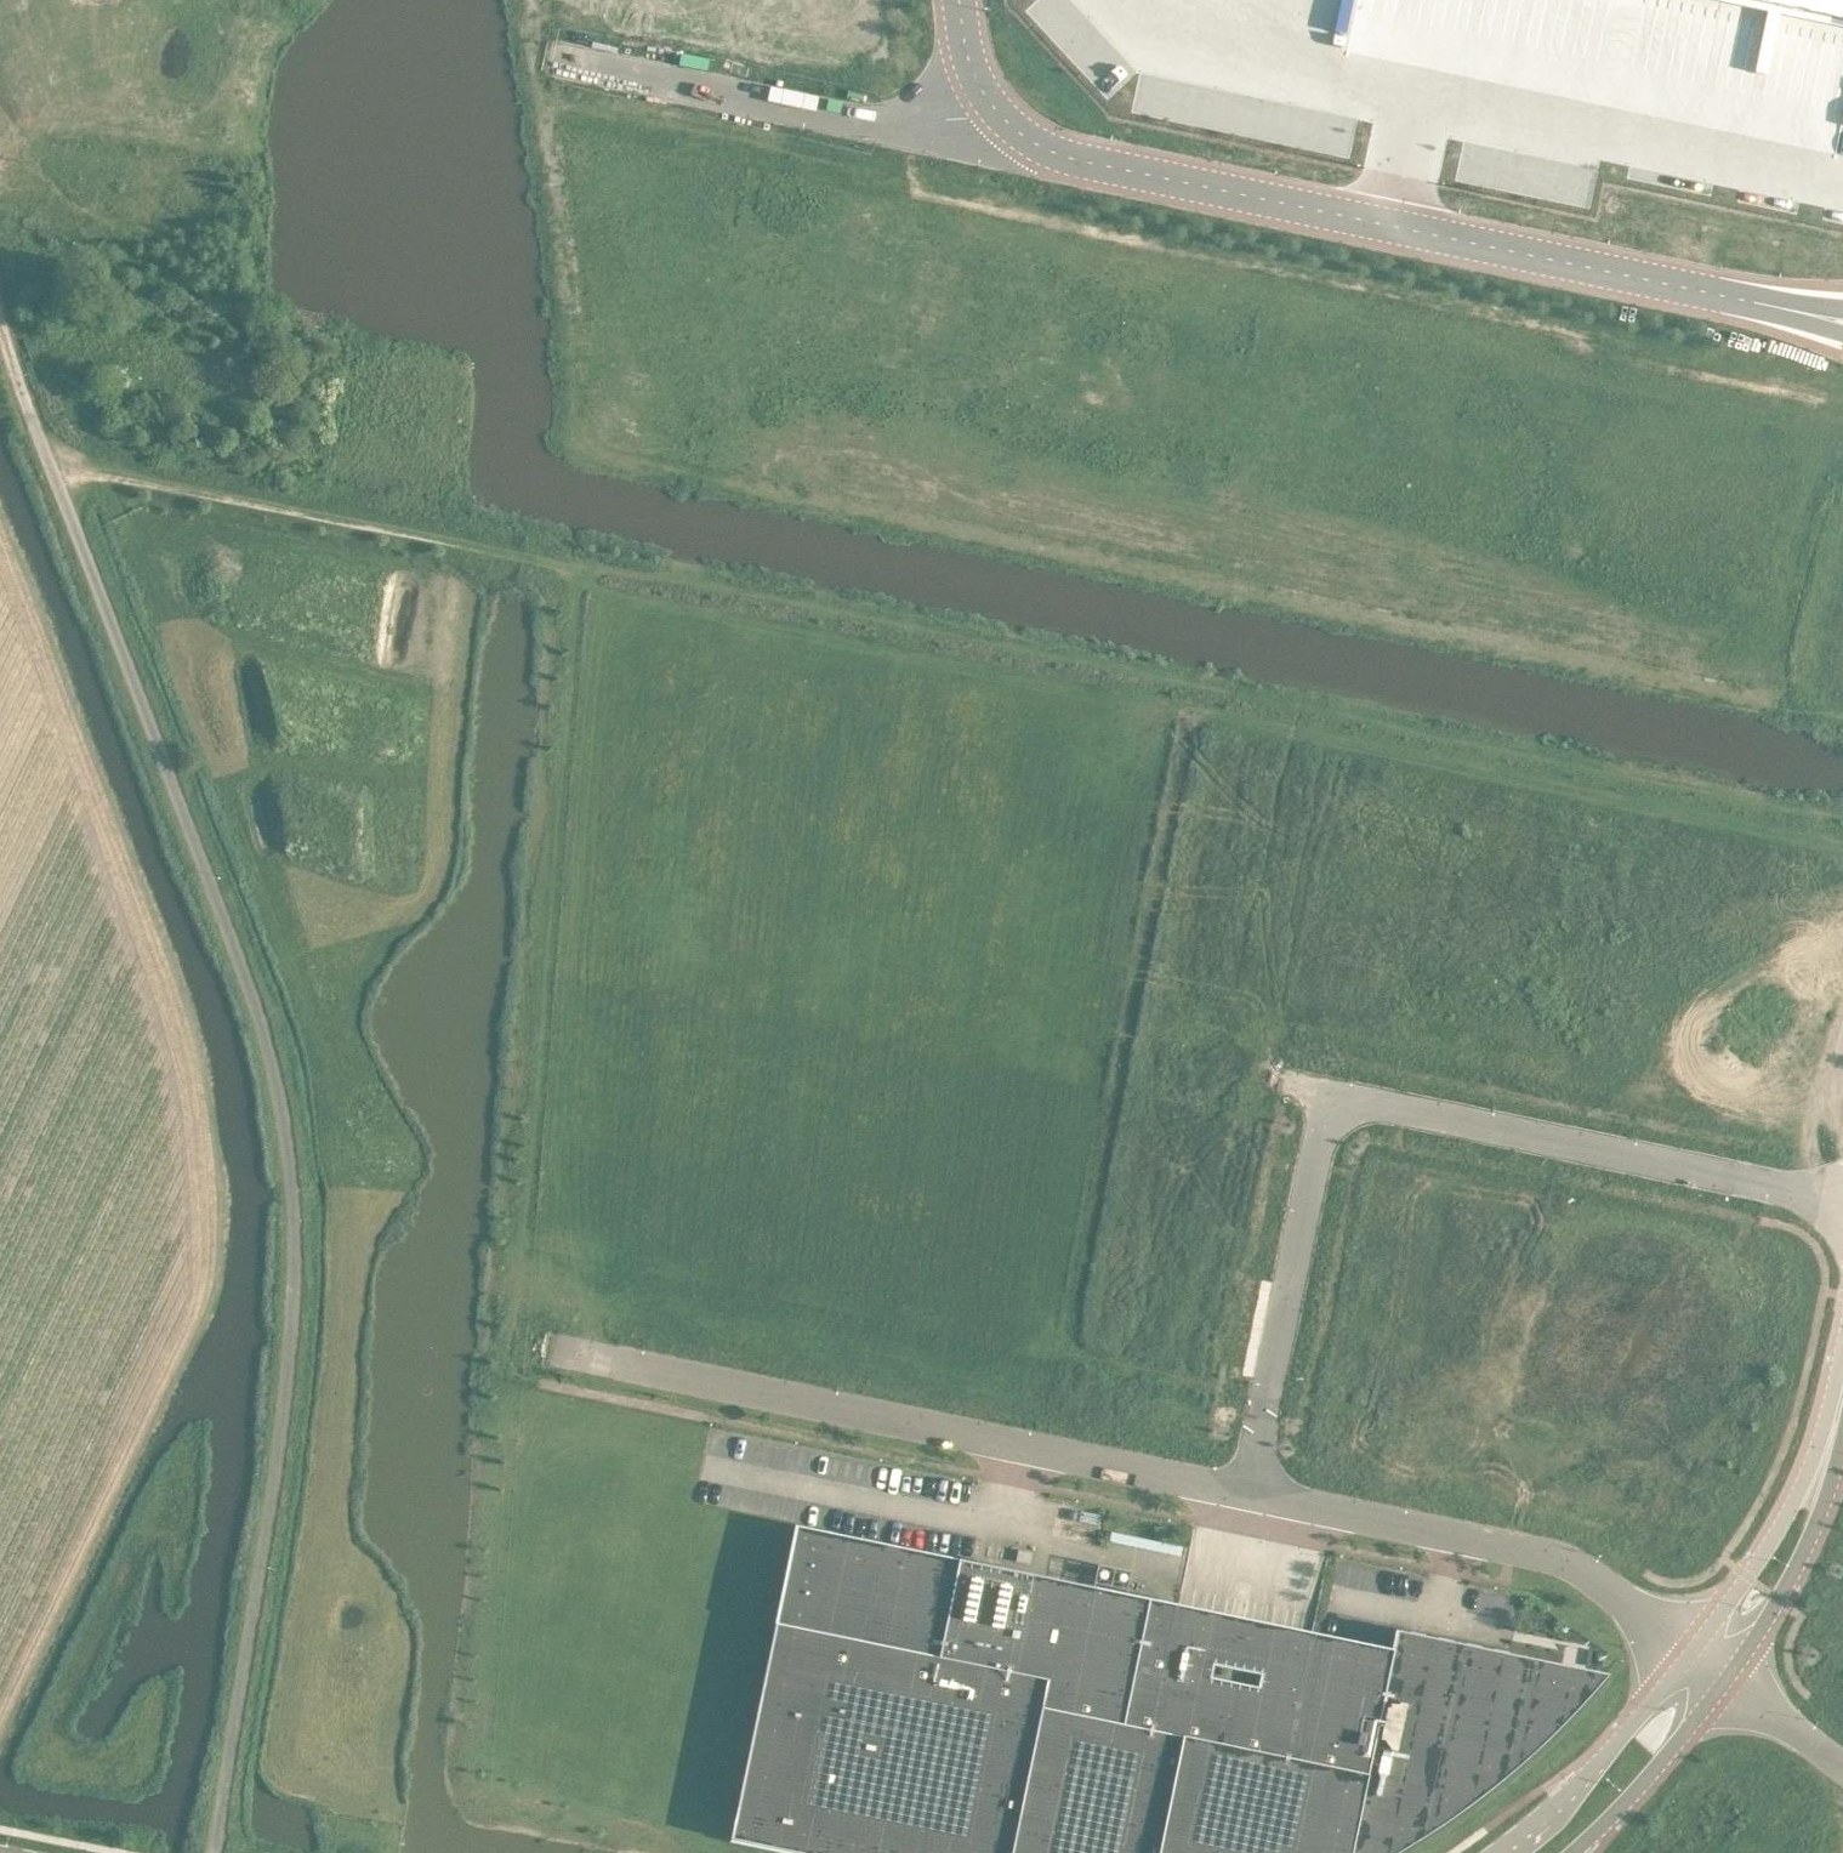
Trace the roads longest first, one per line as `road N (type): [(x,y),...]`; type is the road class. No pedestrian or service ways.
road 1 (unclassified): [(1842,1200),(1332,1096),(1250,1492)]
road 2 (unclassified): [(1842,317),(1062,154),(995,107)]
road 3 (unclassified): [(576,1359),(1250,1492)]
road 4 (unclassified): [(1250,1492),(1548,1553),(1694,1647)]
road 5 (unclassified): [(561,58),(910,125),(995,107)]
road 6 (unclassified): [(1694,1647),(1571,1790),(1495,1852)]
road 7 (unclassified): [(1728,1674),(1798,1559),(1817,1517),(1827,1452)]
road 8 (unclassified): [(1569,1852),(1633,1792),(1728,1674)]
road 9 (unclassified): [(1827,1452),(1694,1647)]
road 10 (unclassified): [(1728,1674),(1842,1765)]

